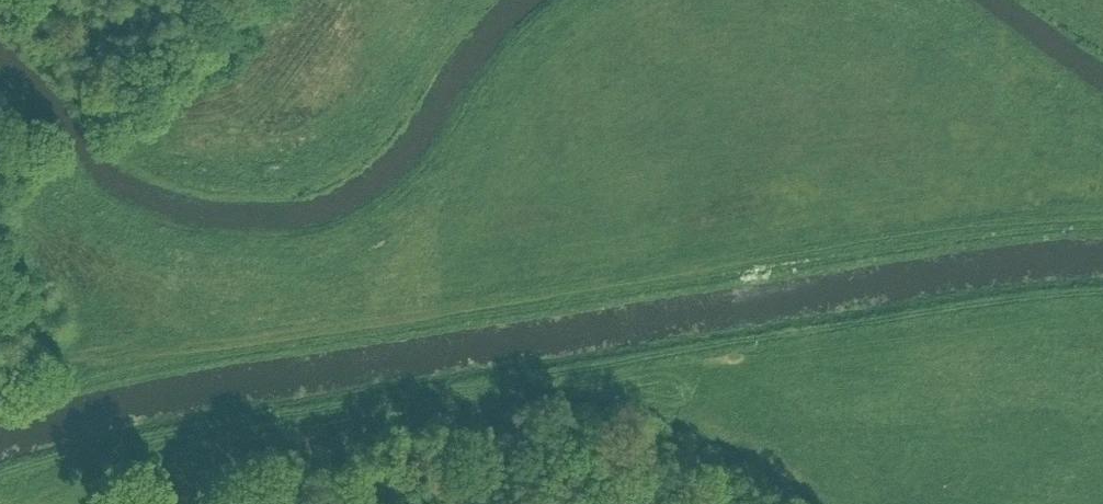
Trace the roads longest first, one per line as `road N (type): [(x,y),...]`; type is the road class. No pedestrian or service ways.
road 1 (track): [(0,386),(50,364),(109,353),(949,228),(1102,215)]

